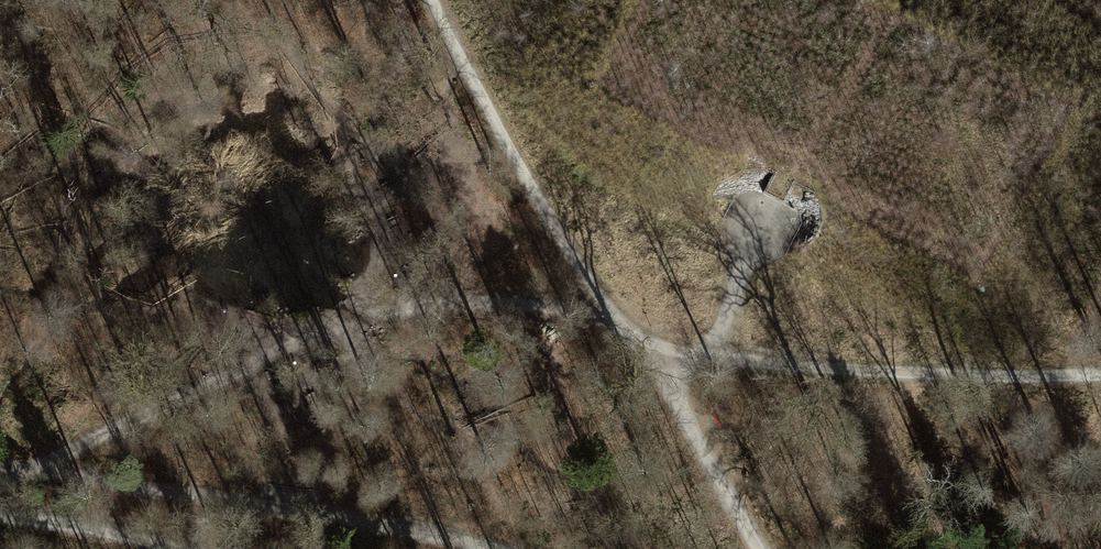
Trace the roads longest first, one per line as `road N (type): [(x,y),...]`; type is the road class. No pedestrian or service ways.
road 1 (track): [(608,316),(466,303),(363,322),(295,345),(0,481)]
road 2 (track): [(0,464),(488,540),(503,548)]
road 3 (track): [(608,316),(653,346),(771,367),(1100,377)]
road 4 (track): [(608,316),(430,0)]
road 5 (track): [(760,548),(653,346)]
road 6 (track): [(789,182),(742,268),(711,359)]
road 7 (track): [(0,517),(139,548)]

